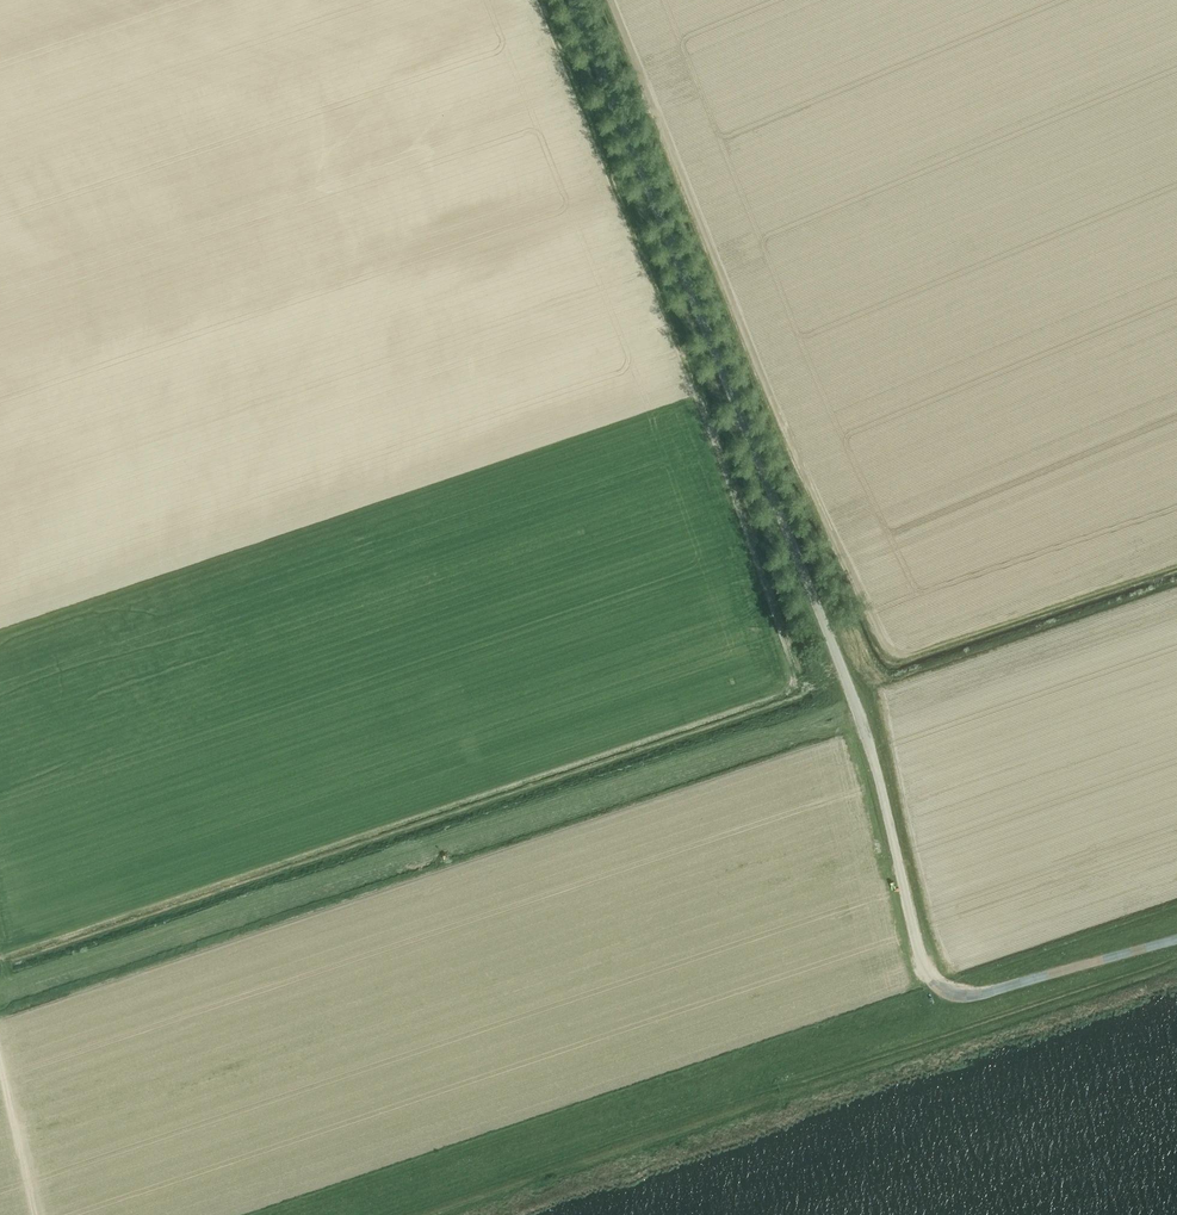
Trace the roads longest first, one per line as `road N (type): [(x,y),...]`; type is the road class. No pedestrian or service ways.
road 1 (unclassified): [(1176,941),(970,995),(929,977),(856,704),(572,0)]
road 2 (track): [(778,1086),(1176,956)]

